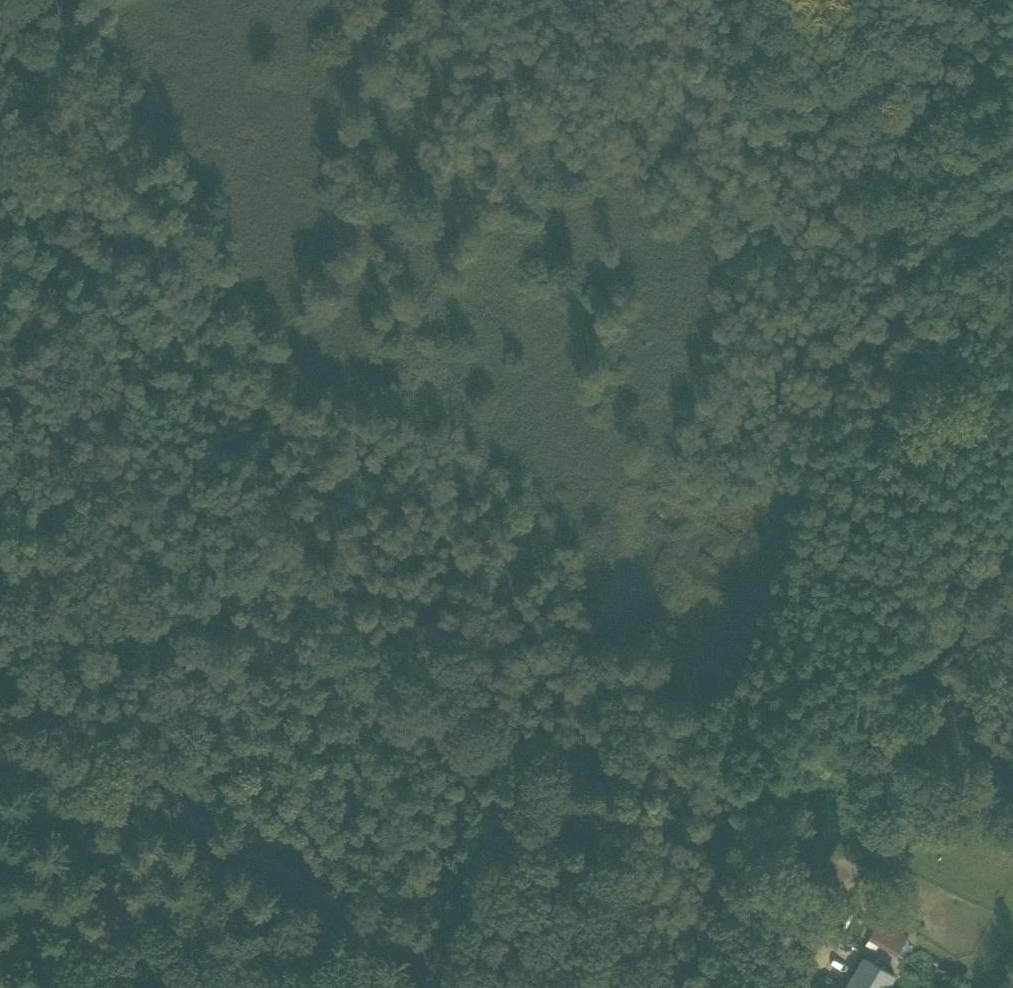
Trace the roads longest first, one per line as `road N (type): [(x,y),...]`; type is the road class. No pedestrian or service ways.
road 1 (track): [(0,734),(197,826),(476,987)]

